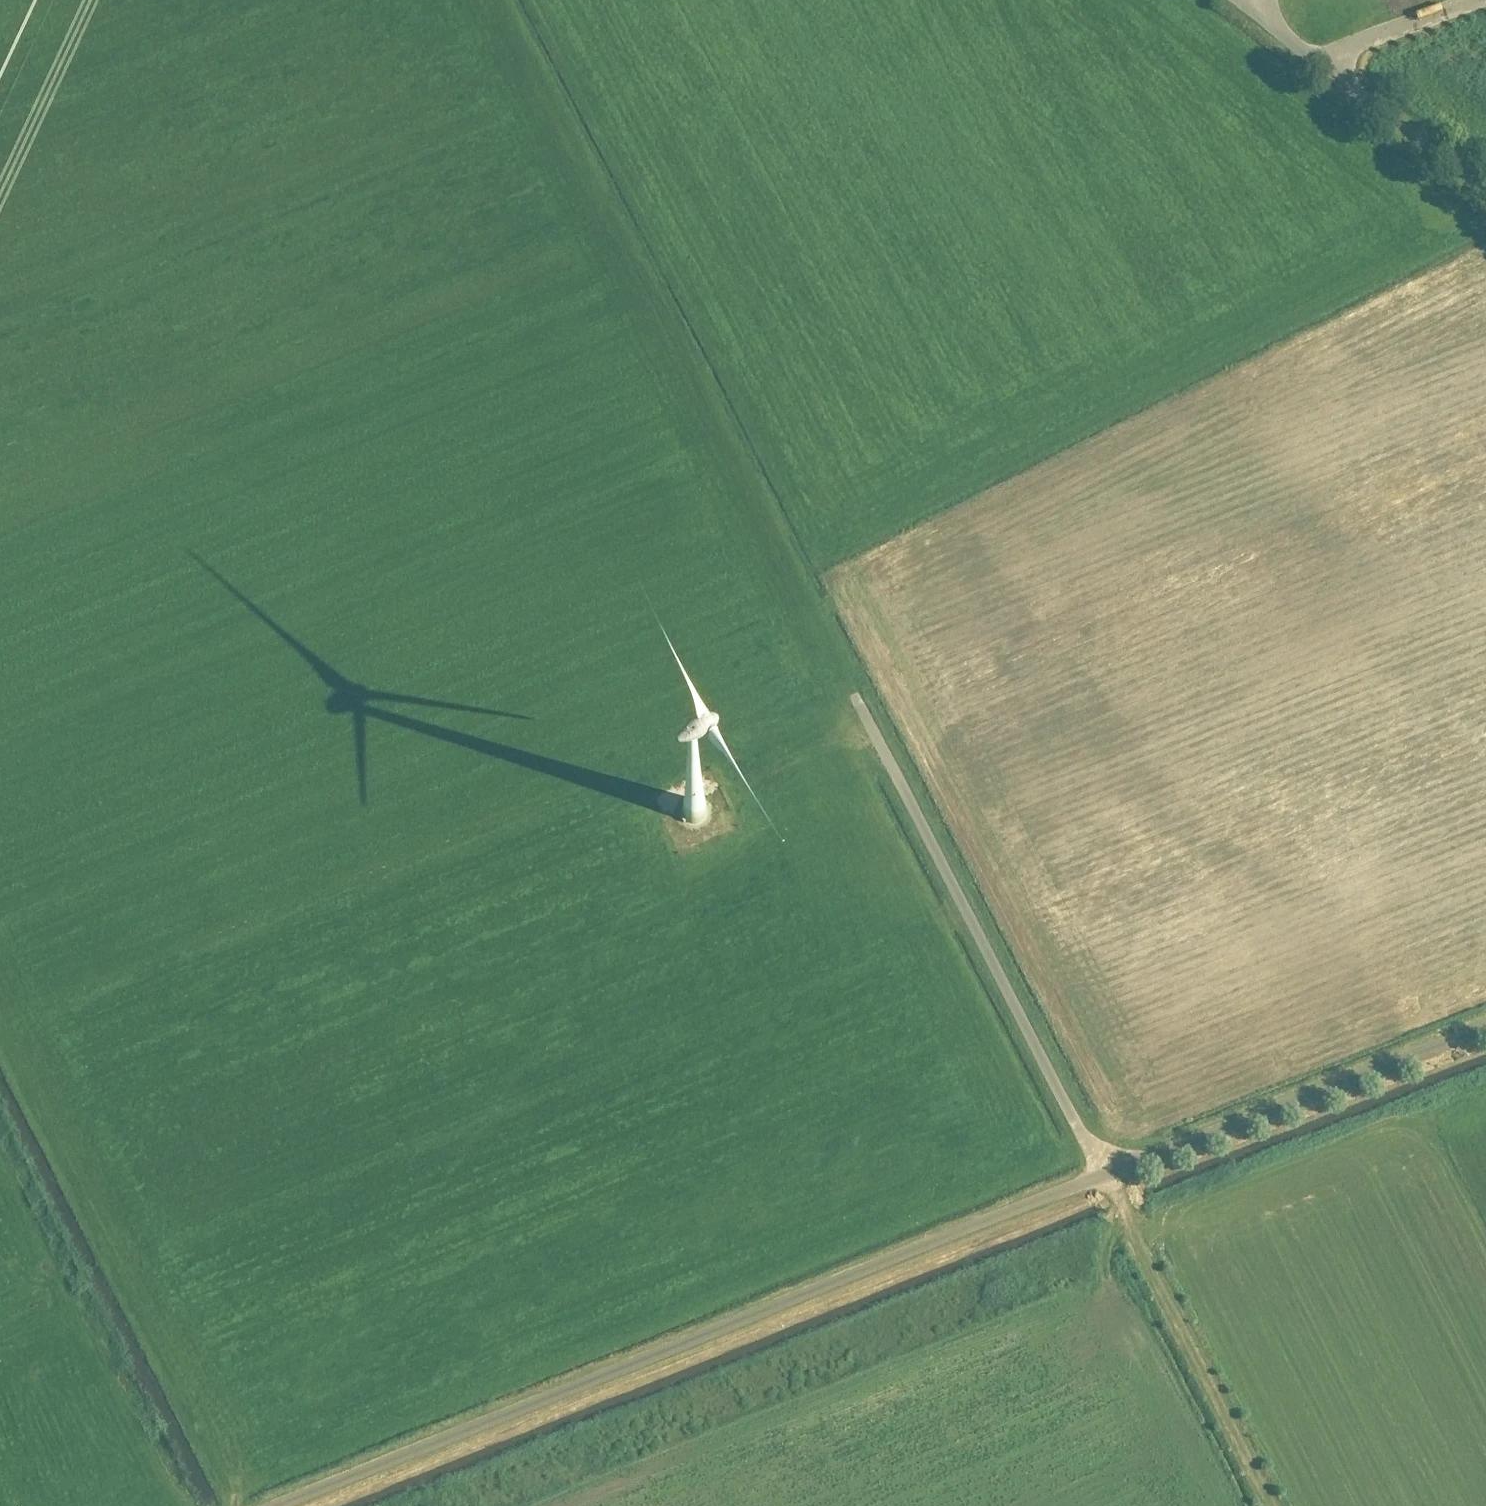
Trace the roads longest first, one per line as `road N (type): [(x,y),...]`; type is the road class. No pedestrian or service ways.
road 1 (unclassified): [(275,1505),(1485,1028)]
road 2 (track): [(855,692),(1271,1505)]
road 3 (unclassified): [(1485,190),(1239,0)]

